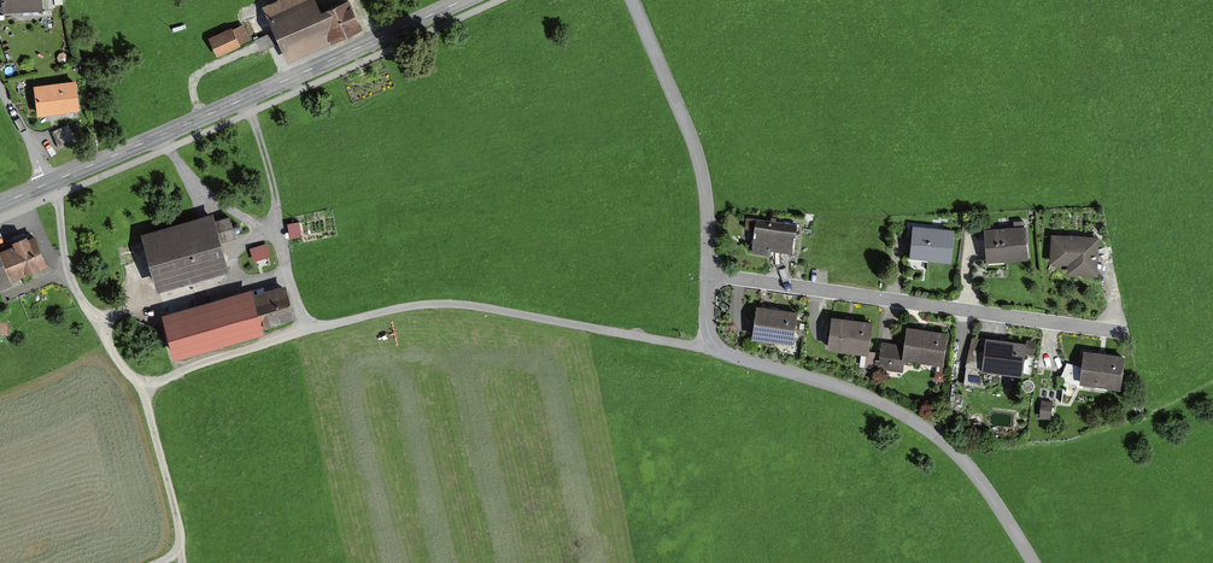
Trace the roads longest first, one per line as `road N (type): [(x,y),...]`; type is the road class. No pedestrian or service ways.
road 1 (residential): [(713,344),(425,305),(306,330),(142,382),(123,368),(76,292),(49,183)]
road 2 (tertiary): [(463,0),(49,183)]
road 3 (residential): [(713,344),(741,360),(869,398),(932,434),(991,495),(1033,562)]
road 4 (residential): [(707,276),(1040,321)]
road 5 (residential): [(631,0),(694,148),(707,210),(707,276)]
road 6 (track): [(242,100),(306,330)]
road 7 (track): [(160,562),(178,548),(178,521),(134,379)]
road 8 (track): [(276,235),(200,188),(156,137)]

